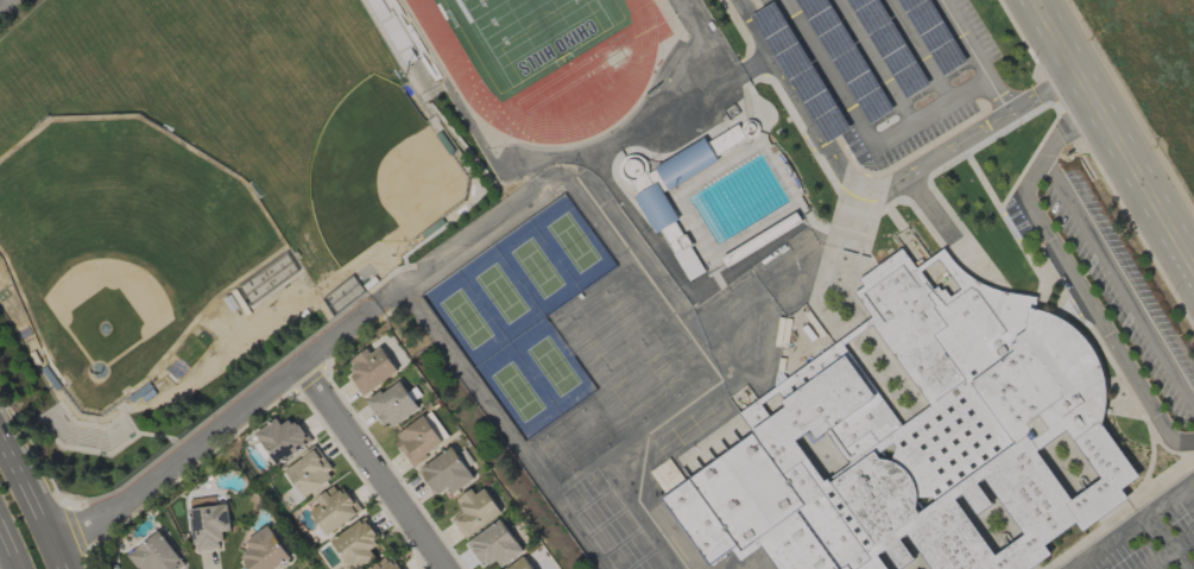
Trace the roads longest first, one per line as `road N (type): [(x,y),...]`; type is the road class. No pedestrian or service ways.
road 1 (residential): [(55,550),(99,524),(375,303)]
road 2 (residential): [(448,568),(298,363)]
road 3 (tertiary): [(1080,71),(1193,262)]
road 4 (primary): [(62,568),(0,434)]

